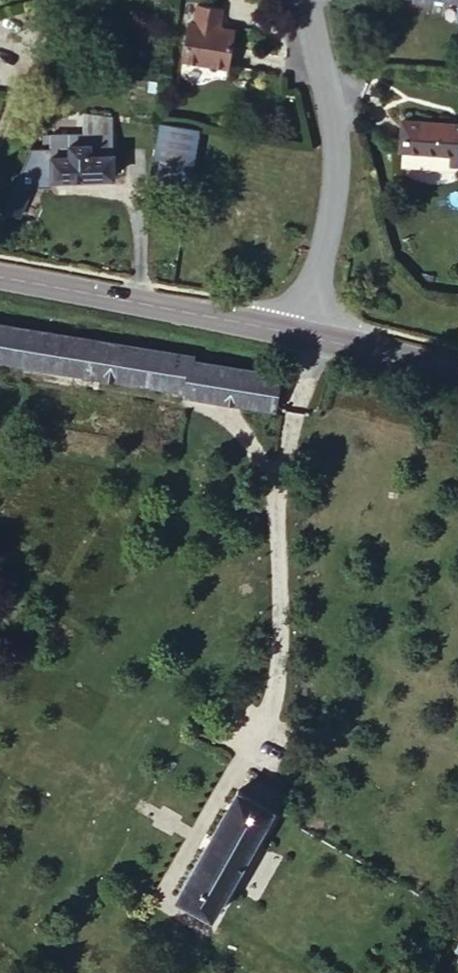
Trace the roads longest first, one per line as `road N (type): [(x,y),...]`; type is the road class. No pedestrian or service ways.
road 1 (residential): [(304,334),(334,191),(329,116),(303,0)]
road 2 (tertiary): [(0,278),(304,334)]
road 3 (tertiary): [(304,334),(457,365)]

